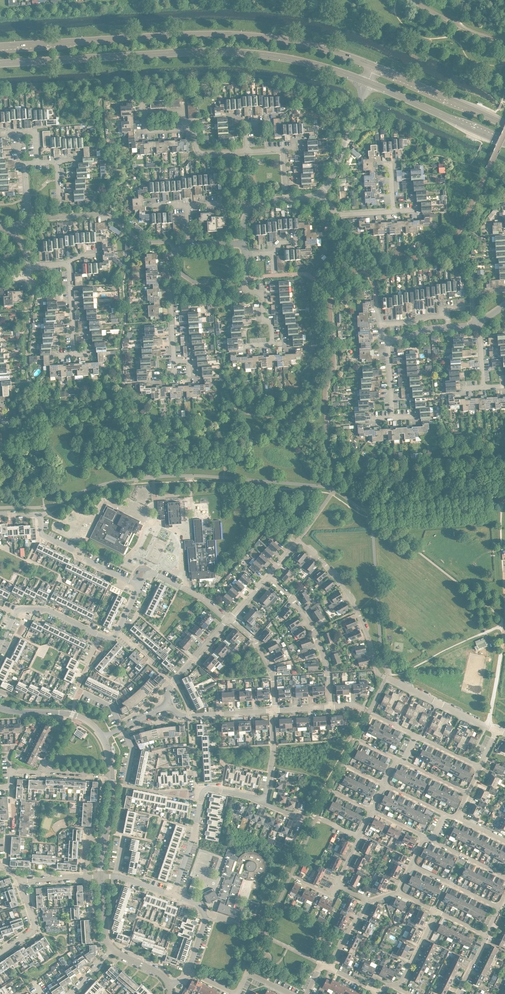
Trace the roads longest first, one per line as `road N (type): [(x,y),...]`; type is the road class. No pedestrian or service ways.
road 1 (secondary): [(373,66),(260,37),(0,47)]
road 2 (secondary): [(0,63),(259,54),(367,82)]
road 3 (residential): [(269,575),(299,541),(321,560),(350,596),(387,680)]
road 4 (residential): [(0,516),(42,519),(44,536),(140,587)]
road 5 (secondary): [(367,82),(504,142)]
road 6 (residential): [(330,707),(314,632),(269,575)]
road 7 (residential): [(176,380),(167,262),(188,244)]
road 8 (secondary): [(504,125),(373,66)]
road 9 (residential): [(497,734),(387,680)]
road 10 (residential): [(322,194),(367,82)]

